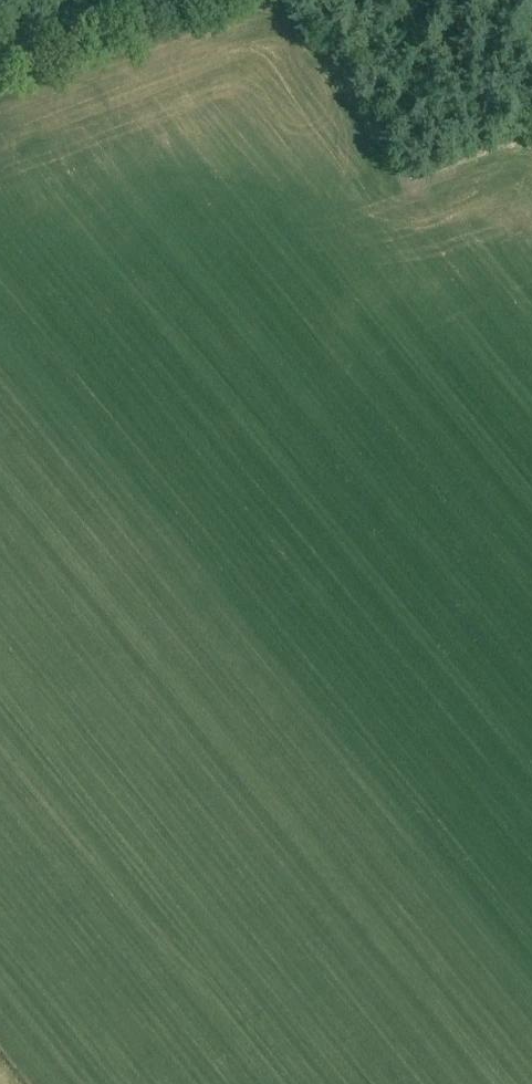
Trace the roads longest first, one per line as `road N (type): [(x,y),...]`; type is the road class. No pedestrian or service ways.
road 1 (unclassified): [(0,73),(192,0)]

